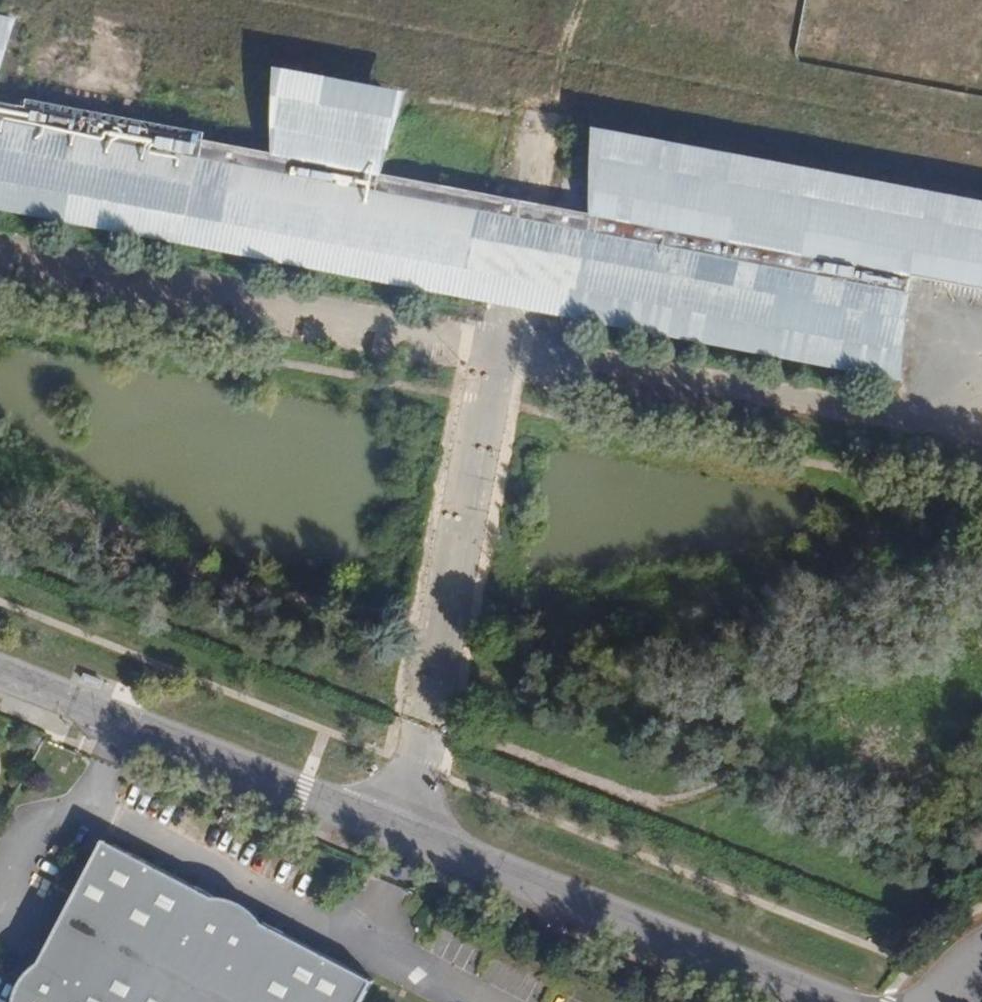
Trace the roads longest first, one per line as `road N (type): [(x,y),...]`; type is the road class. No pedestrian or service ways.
road 1 (tertiary): [(815,1001),(0,670)]

